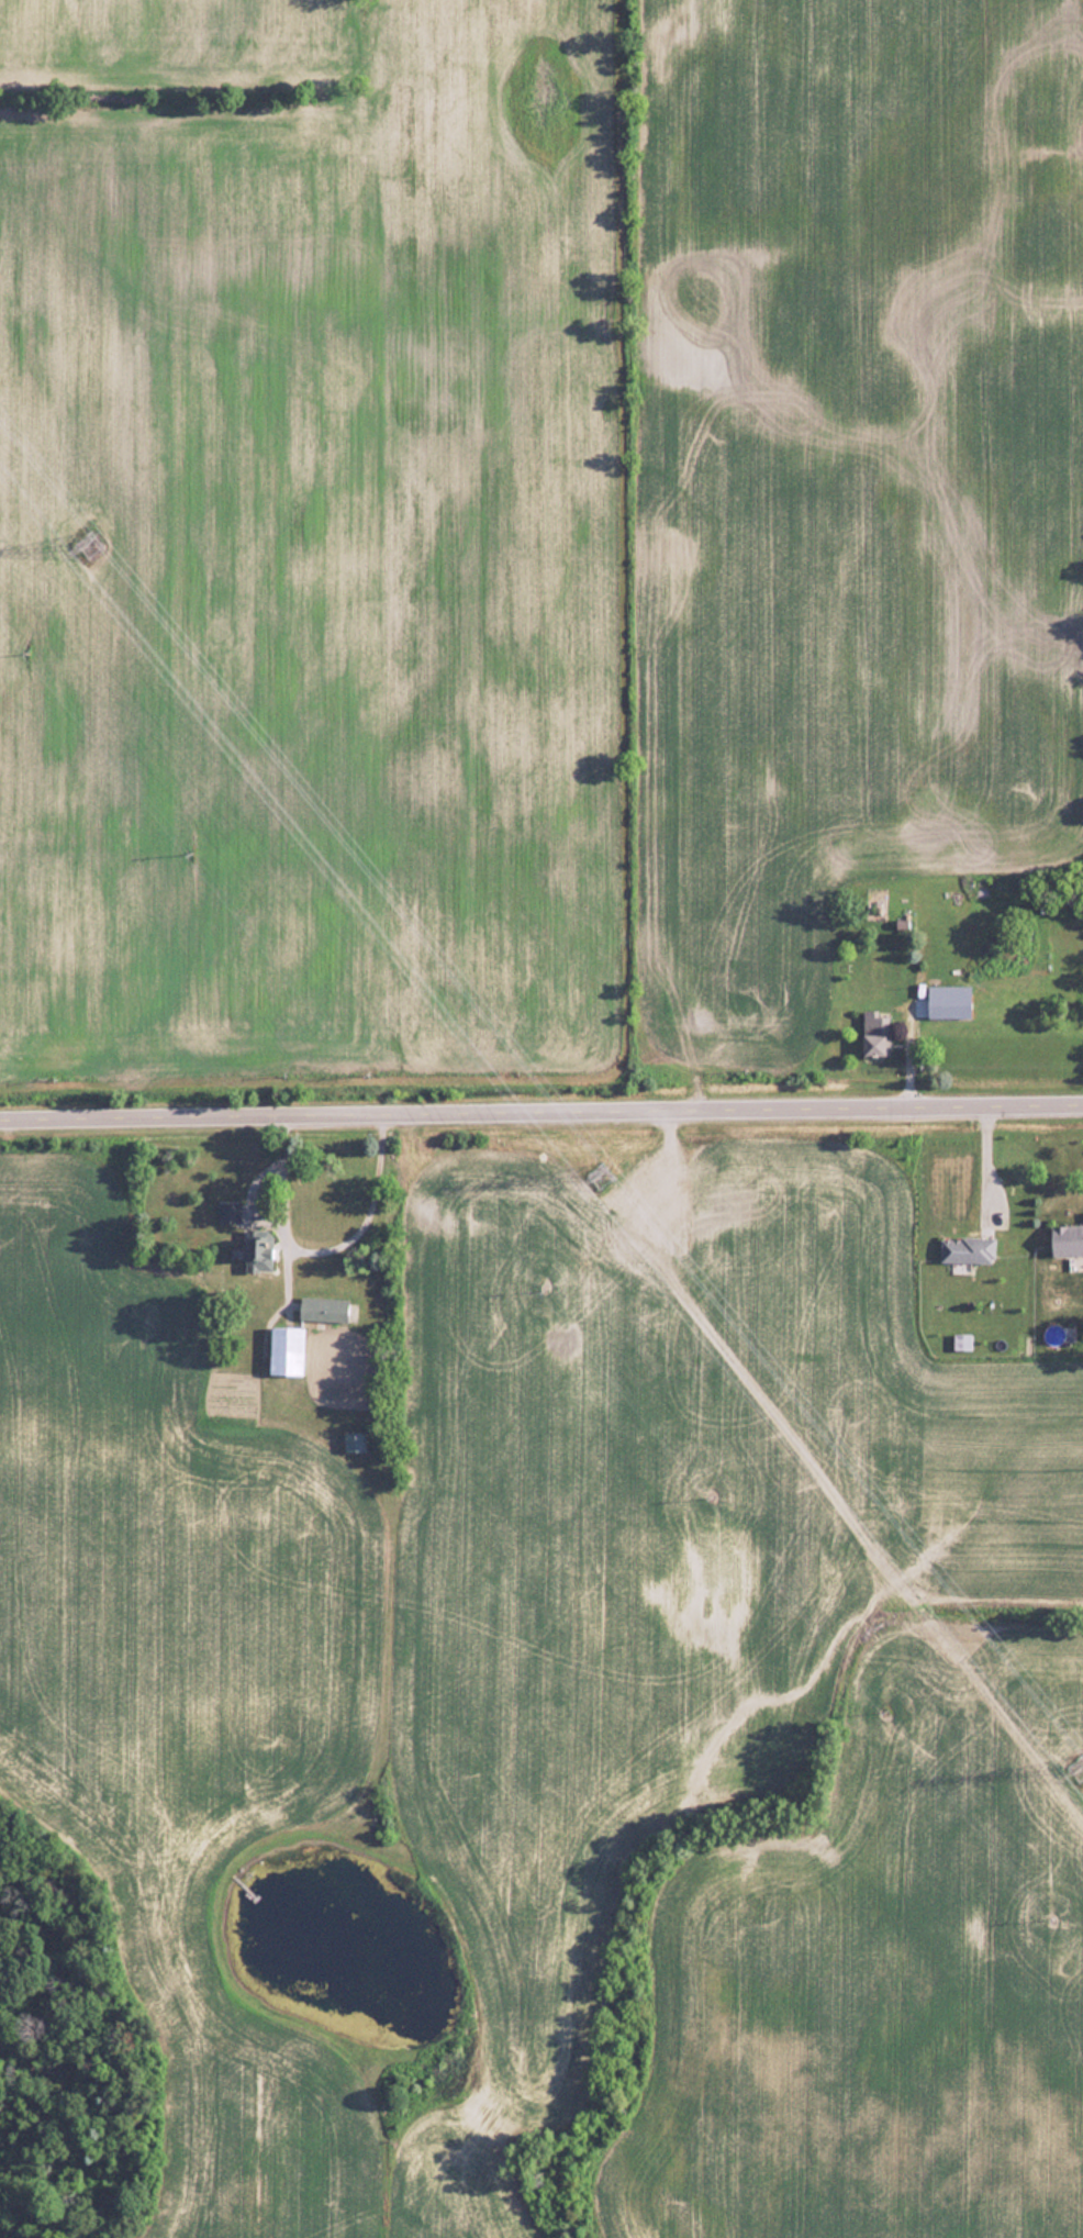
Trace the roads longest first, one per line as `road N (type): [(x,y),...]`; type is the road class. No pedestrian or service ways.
road 1 (tertiary): [(1082,1101),(0,1115)]

